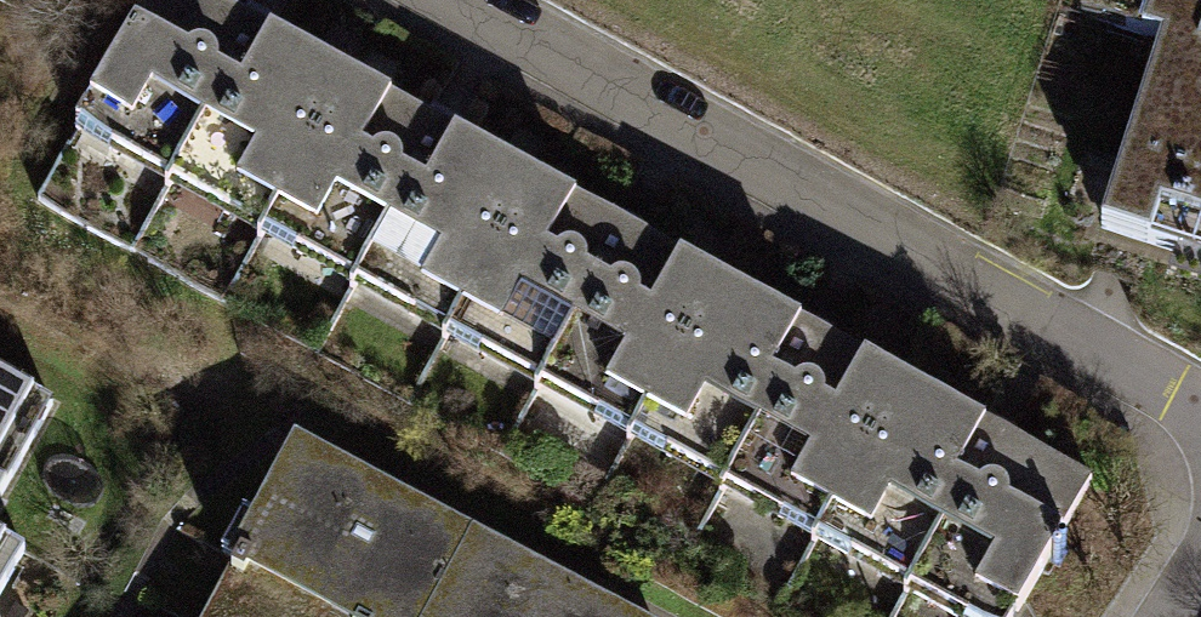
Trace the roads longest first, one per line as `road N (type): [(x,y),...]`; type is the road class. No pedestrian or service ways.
road 1 (residential): [(1200,412),(445,0)]

